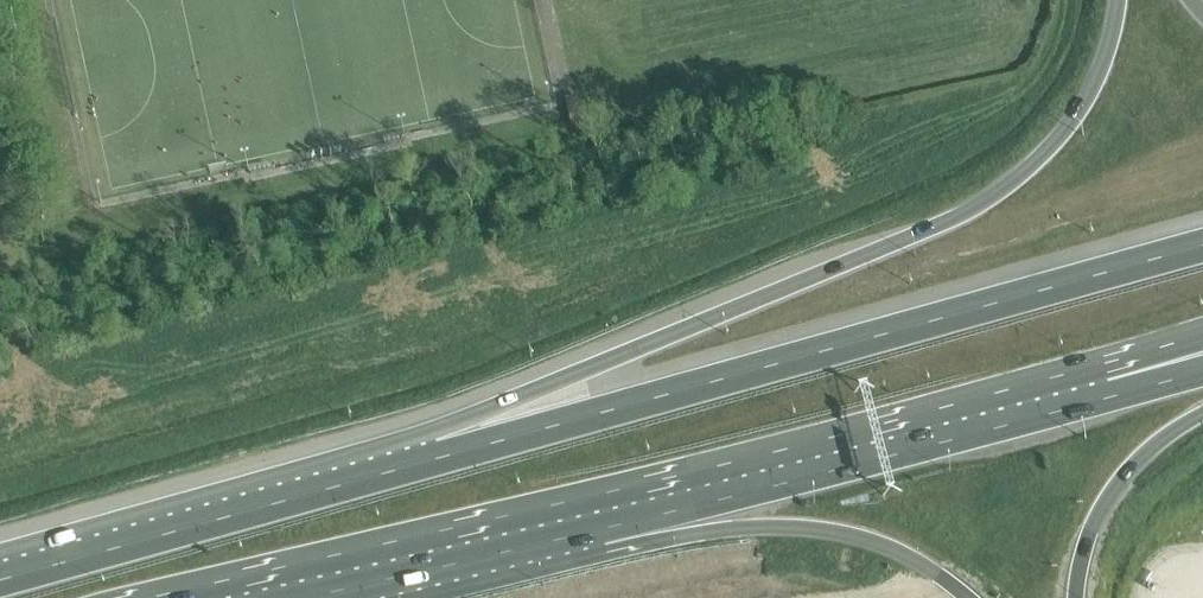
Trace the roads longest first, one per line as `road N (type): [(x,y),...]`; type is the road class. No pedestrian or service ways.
road 1 (motorway): [(142,597),(1202,303)]
road 2 (motorway): [(1202,192),(691,356),(466,448)]
road 3 (motorway): [(439,597),(687,530),(894,488),(1096,466),(1202,465)]
road 4 (motorway): [(1202,244),(466,448)]
road 5 (motorway): [(466,448),(0,578)]

